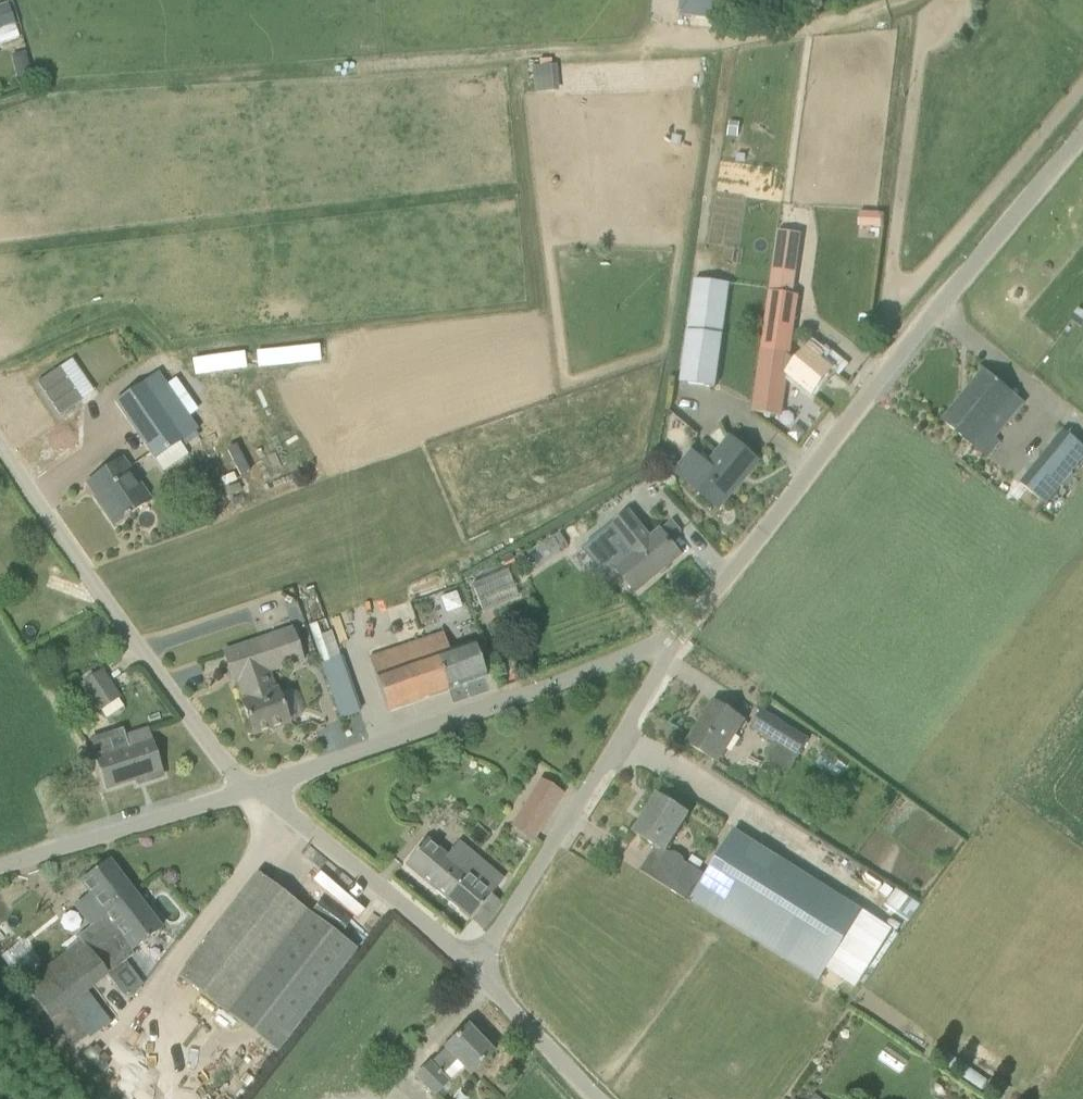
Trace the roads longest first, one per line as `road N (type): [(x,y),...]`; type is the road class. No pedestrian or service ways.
road 1 (unclassified): [(683,632),(1082,135)]
road 2 (track): [(420,59),(719,42),(890,0)]
road 3 (unclassified): [(253,790),(683,632)]
road 4 (unclassified): [(253,790),(54,529),(0,439)]
road 5 (unclassified): [(473,967),(683,632)]
road 6 (track): [(285,809),(164,971),(110,1098)]
road 7 (unclassified): [(473,967),(253,790)]
road 8 (unclassified): [(0,868),(253,790)]
road 9 (unclassified): [(600,1098),(473,967)]

